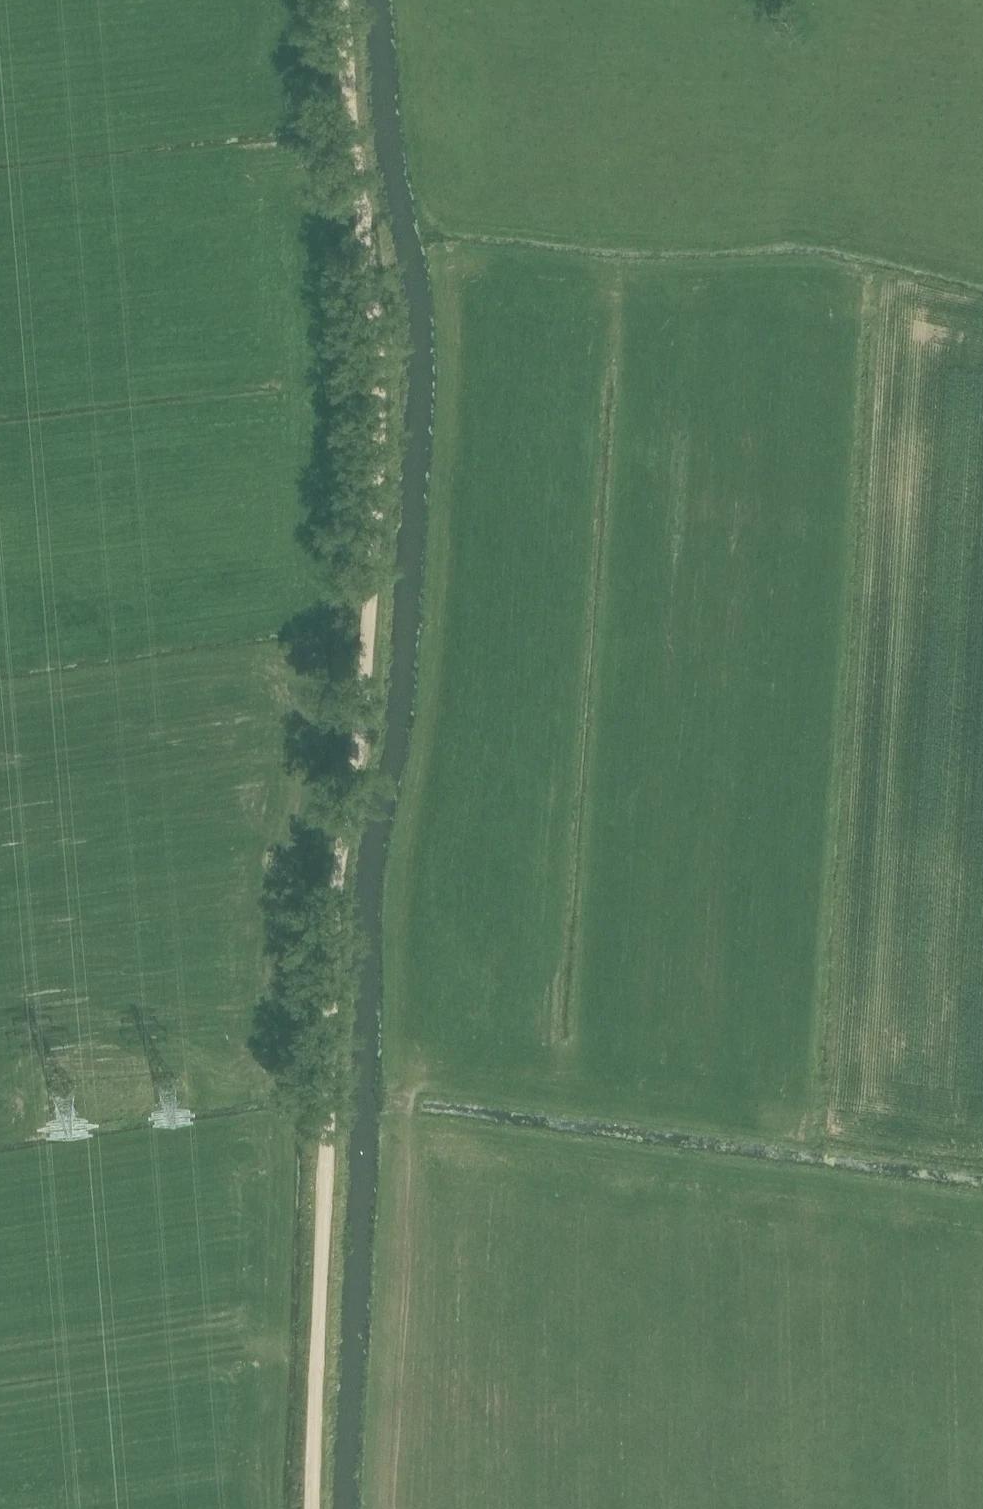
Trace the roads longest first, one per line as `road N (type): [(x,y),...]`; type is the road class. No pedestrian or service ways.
road 1 (track): [(340,0),(379,402),(366,712),(334,923),(315,1508)]

